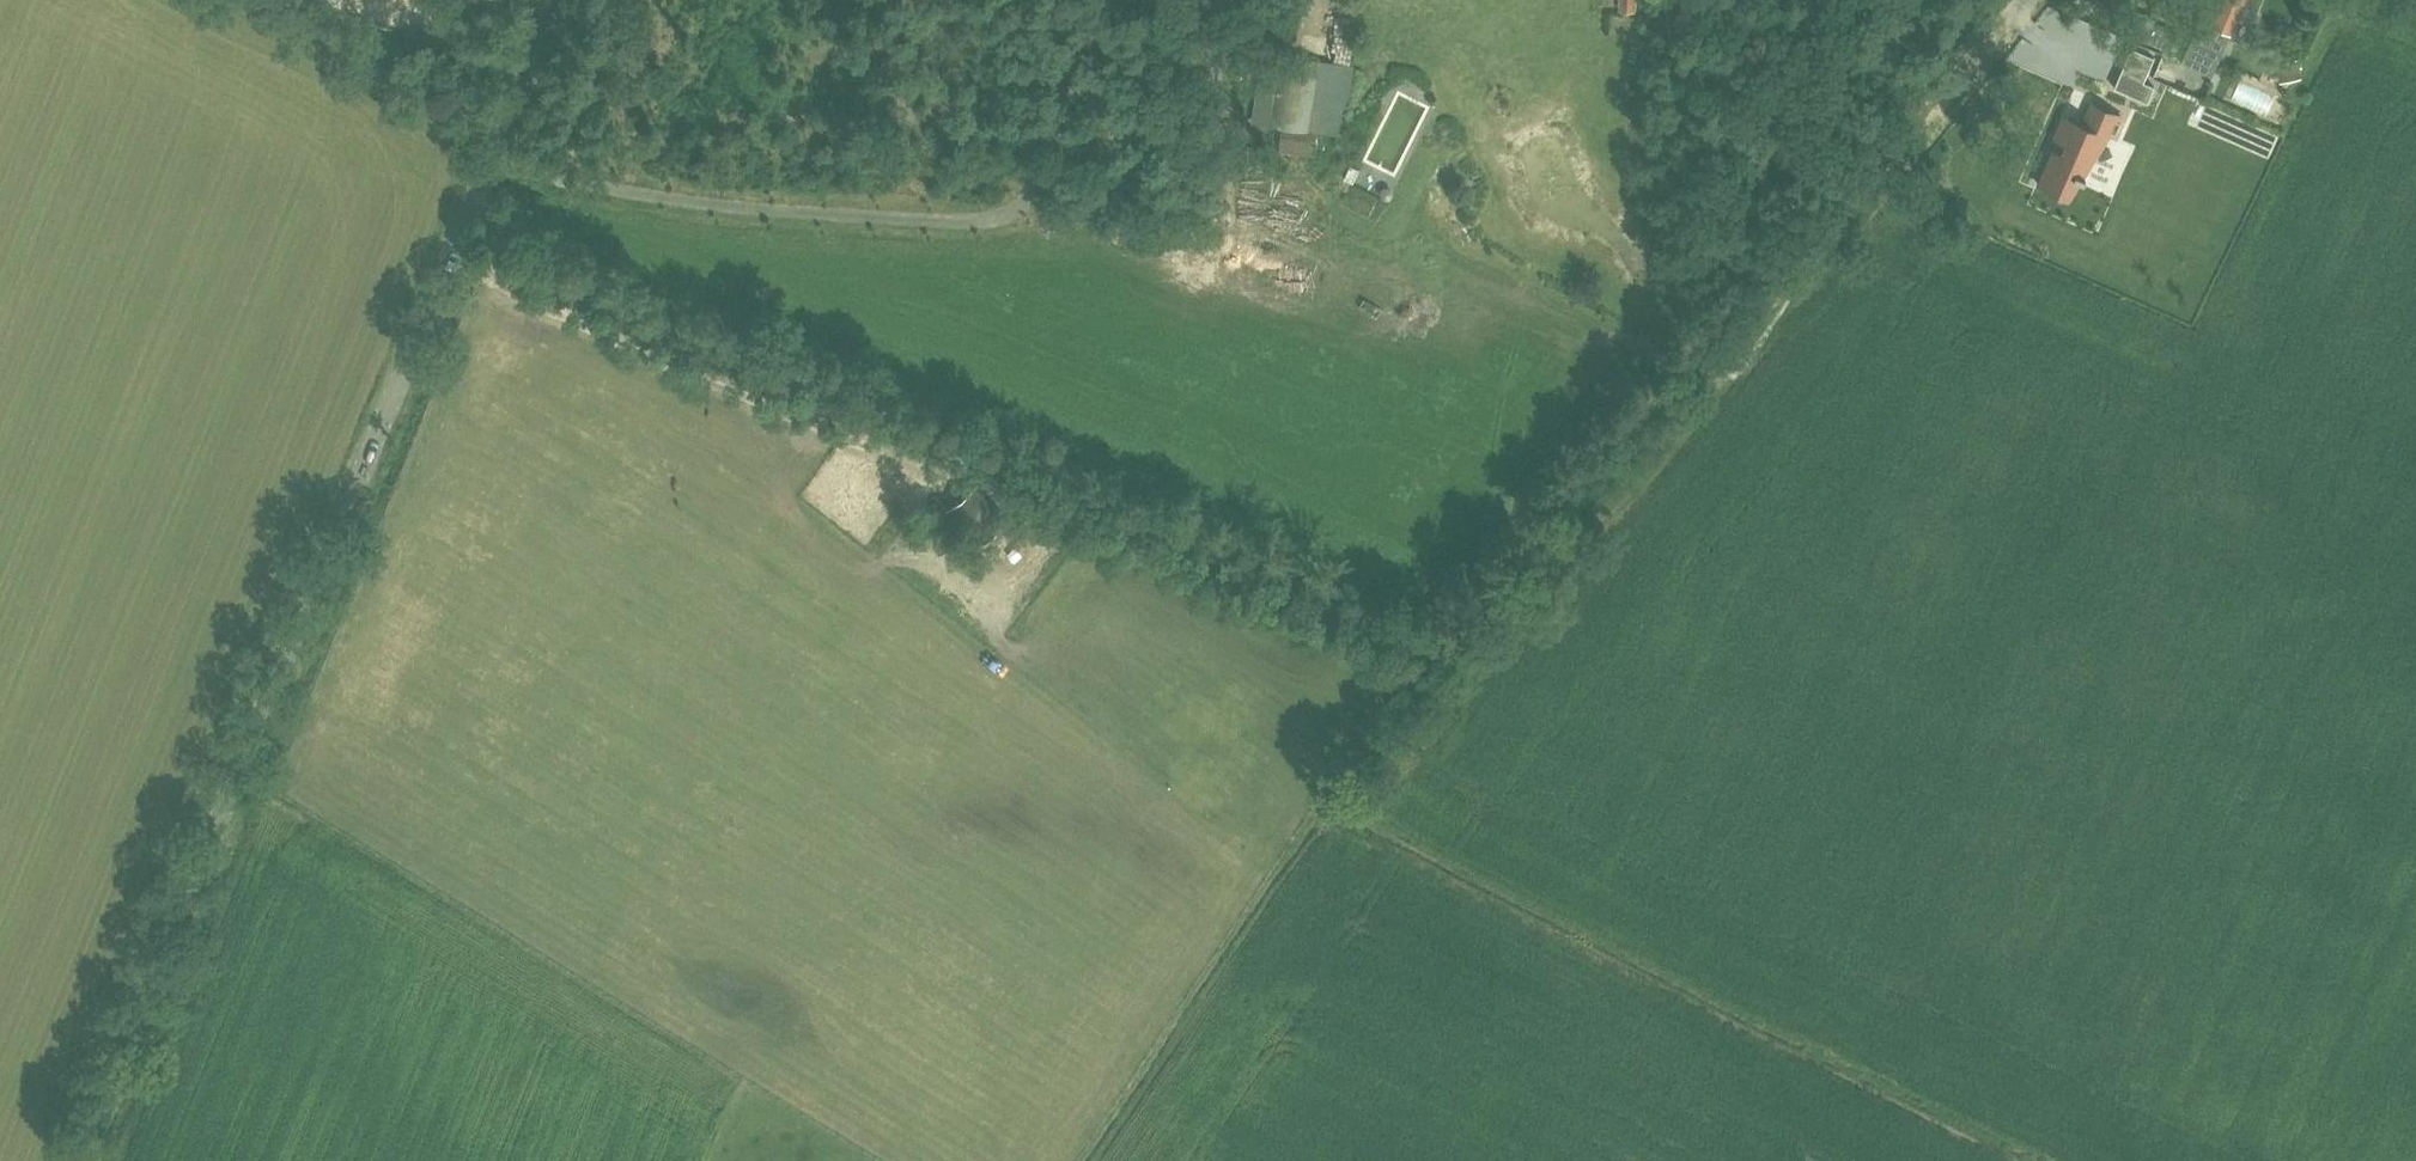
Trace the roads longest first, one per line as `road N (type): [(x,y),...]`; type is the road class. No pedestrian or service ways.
road 1 (tertiary): [(78,1160),(557,0)]
road 2 (track): [(1354,812),(2018,0)]

